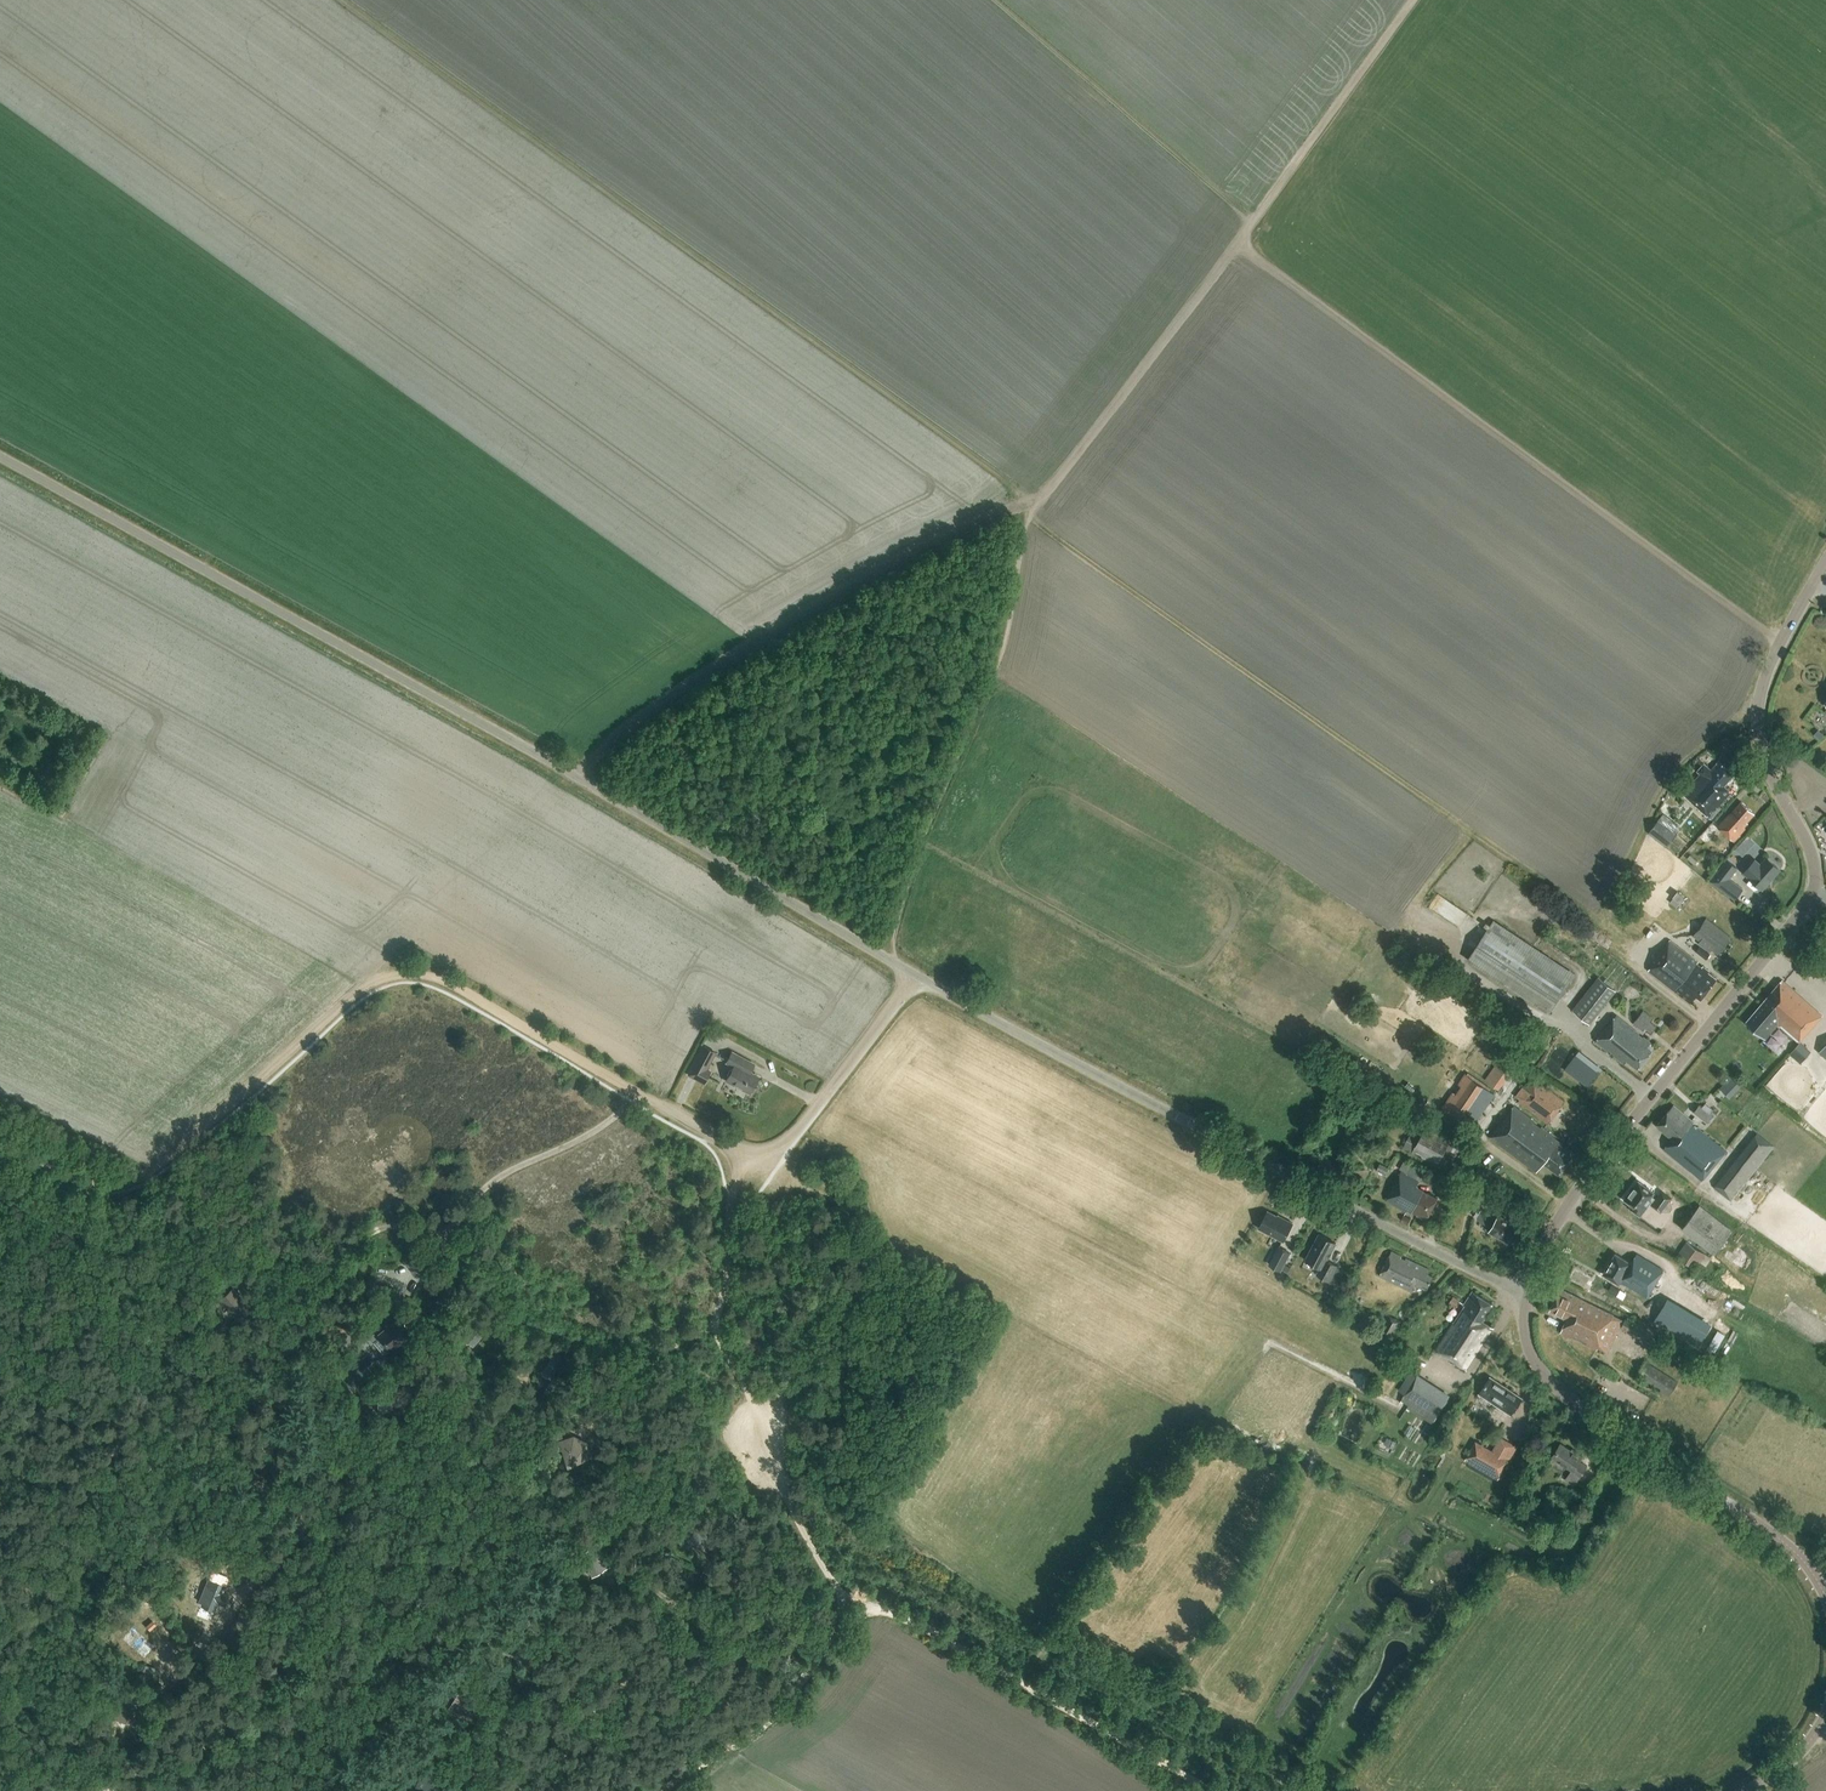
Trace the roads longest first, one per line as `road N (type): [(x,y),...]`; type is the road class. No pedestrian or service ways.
road 1 (unclassified): [(1528,1294),(932,986),(0,456)]
road 2 (track): [(746,1153),(731,1196),(717,1327),(775,1442),(793,1511),(841,1592),(839,1622),(675,1661),(606,1693),(532,1790)]
road 3 (track): [(343,0),(1030,501)]
road 4 (track): [(1780,641),(1238,240)]
road 5 (track): [(1214,1790),(911,1621),(871,1610),(839,1622),(765,1727),(664,1790)]
road 6 (track): [(638,1092),(453,985),(403,974),(357,991),(161,1164),(125,1183)]
road 7 (track): [(1030,501),(956,532),(783,628),(612,741),(578,779)]
road 8 (tertiary): [(1528,1294),(1570,1201),(1810,899)]
road 9 (track): [(893,962),(901,901),(926,826),(1008,630),(1035,508),(1030,501)]
road 10 (track): [(638,1092),(577,1142),(487,1186),(448,1229),(384,1228),(303,1281),(259,1250)]
road 11 (tertiary): [(1825,1598),(1808,1566),(1774,1534),(1551,1385),(1527,1341),(1528,1294)]
road 12 (tertiary): [(1810,899),(1811,854),(1767,767),(1758,708),(1780,641),(1825,562)]
road 13 (track): [(171,1790),(161,1740),(169,1674),(296,1542),(302,1525),(291,1501)]
road 14 (track): [(1252,220),(996,0)]
road 15 (track): [(1238,240),(1030,501)]
road 16 (track): [(717,1321),(688,1343),(648,1350),(545,1325),(522,1308),(513,1281),(457,1223)]
road 17 (track): [(1414,0),(1238,240)]
road 18 (track): [(915,975),(788,1142),(762,1154),(725,1141)]
road 19 (track): [(1632,951),(1463,829)]
road 20 (track): [(1460,968),(1397,925),(1461,842),(1463,824)]
road 21 (track): [(125,1183),(69,1179),(0,1147)]

